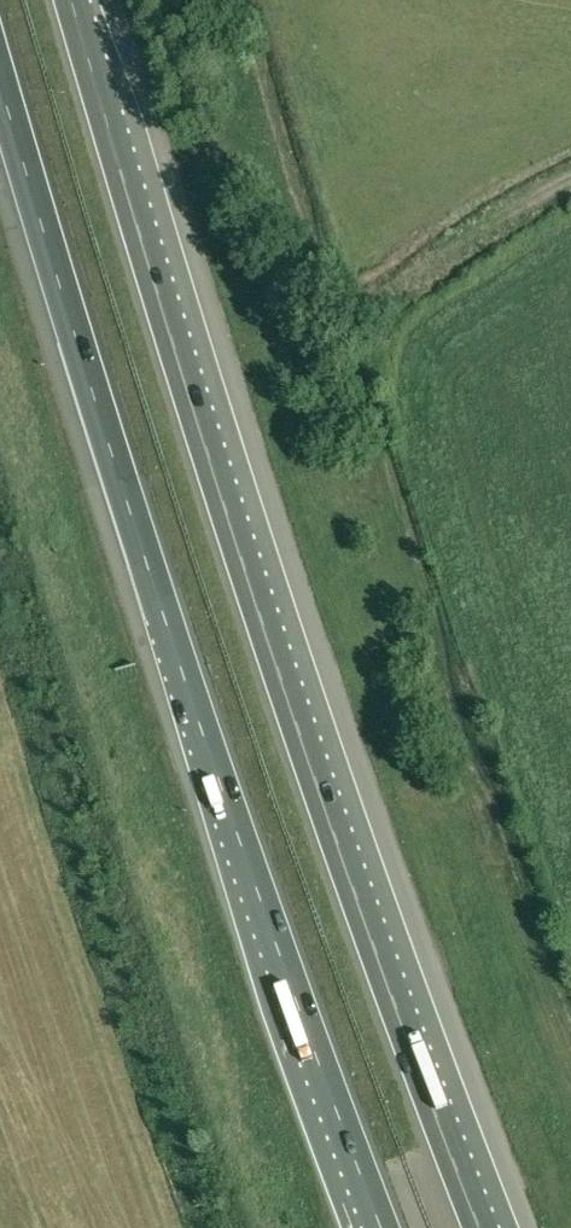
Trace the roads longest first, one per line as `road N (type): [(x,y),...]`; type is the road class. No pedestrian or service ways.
road 1 (motorway): [(482,1227),(304,745),(73,0)]
road 2 (motorway): [(0,74),(165,620),(381,1227)]
road 3 (track): [(570,178),(393,286)]

